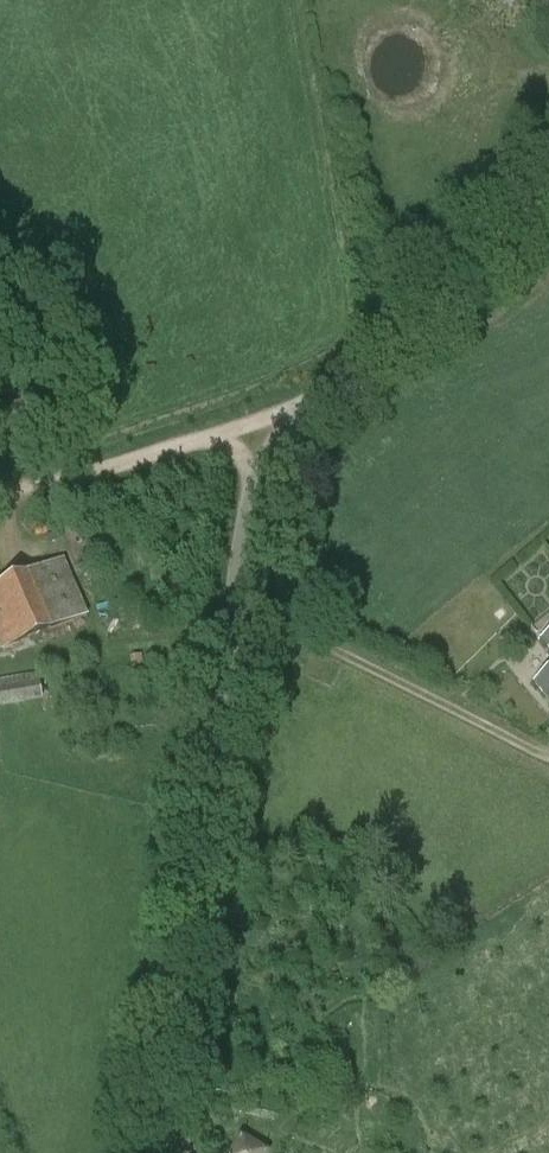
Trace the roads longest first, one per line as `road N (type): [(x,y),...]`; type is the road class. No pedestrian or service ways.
road 1 (unclassified): [(145,1152),(204,851),(259,469),(281,434),(359,370),(548,181)]
road 2 (track): [(321,396),(69,482),(0,492)]

